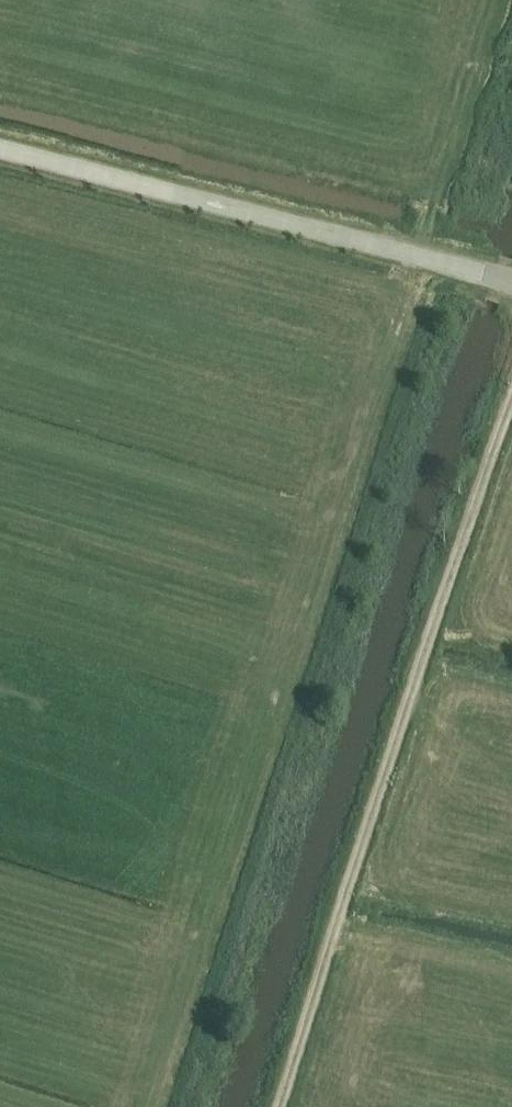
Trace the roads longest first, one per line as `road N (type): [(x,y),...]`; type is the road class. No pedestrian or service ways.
road 1 (track): [(511,387),(336,917)]
road 2 (unclassified): [(511,279),(0,146)]
road 3 (track): [(336,917),(277,1106)]

